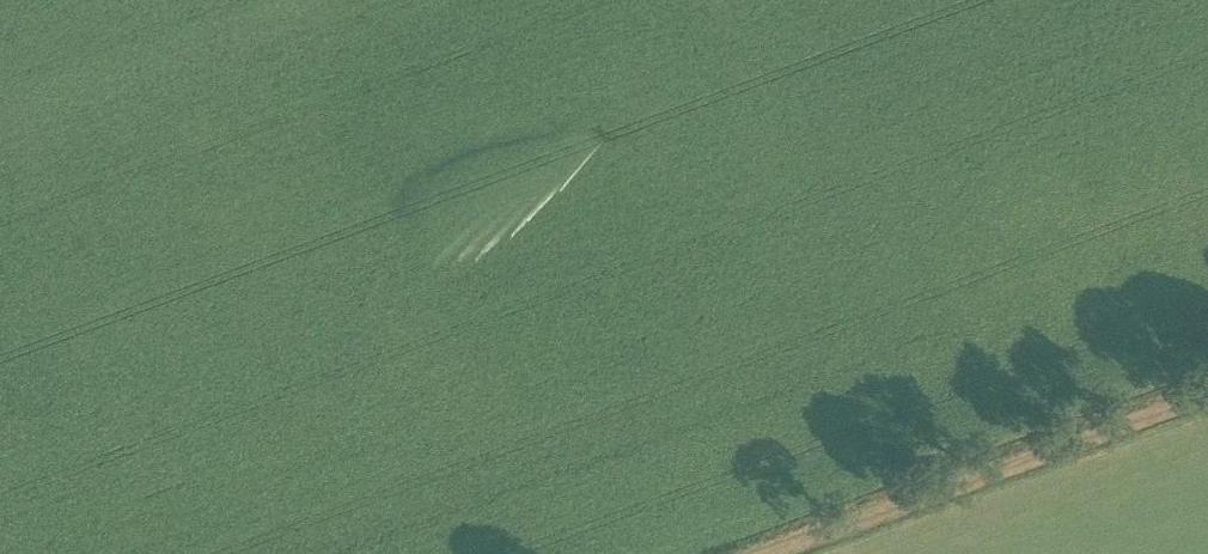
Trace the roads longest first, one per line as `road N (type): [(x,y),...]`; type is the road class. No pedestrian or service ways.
road 1 (track): [(1207,393),(767,553)]

